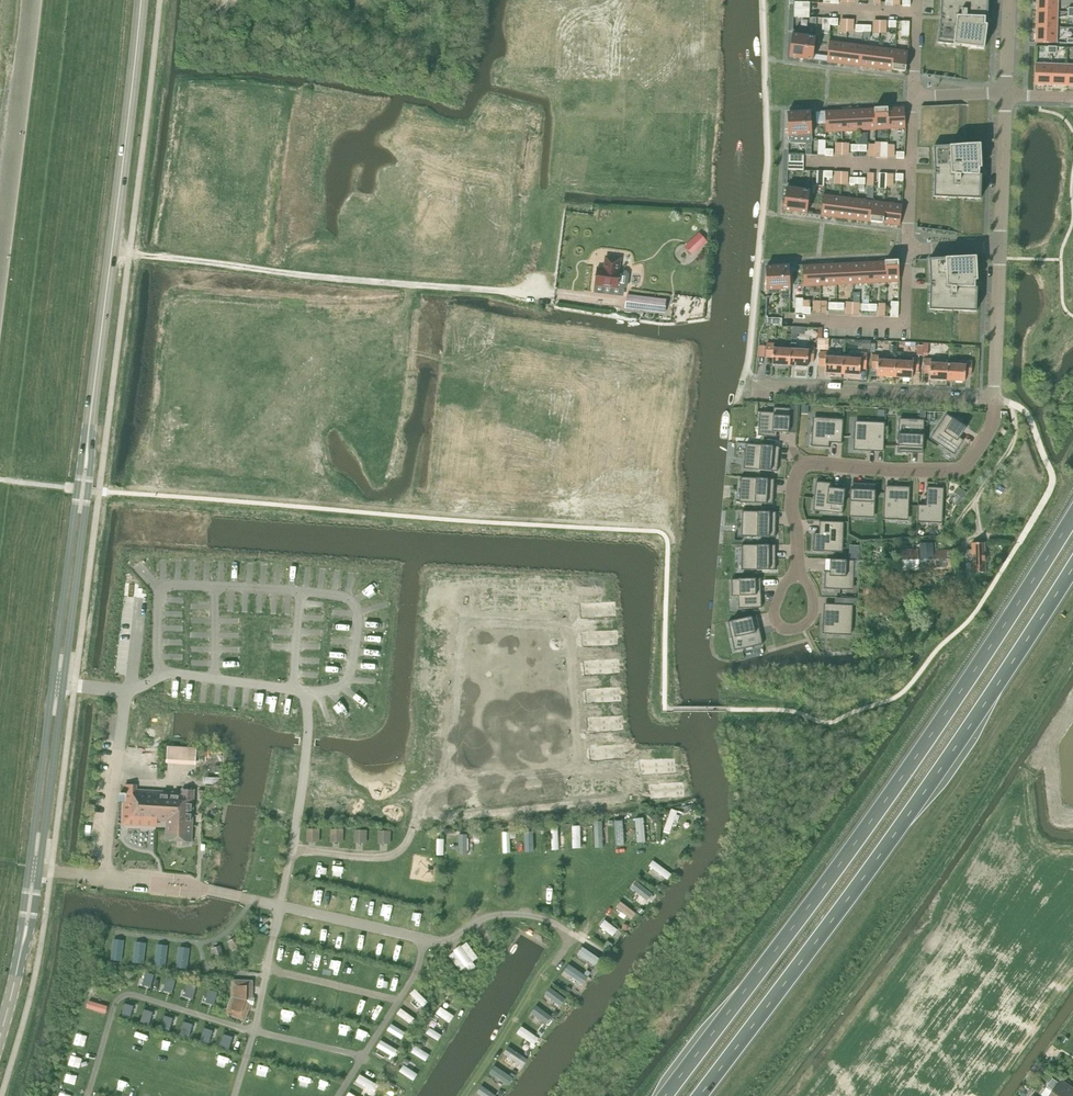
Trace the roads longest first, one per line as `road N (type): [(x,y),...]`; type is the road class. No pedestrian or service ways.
road 1 (trunk): [(1072,517),(882,806),(664,1095)]
road 2 (trunk): [(699,1095),(903,821),(1072,568)]
road 3 (secondary): [(11,994),(33,918),(91,470),(90,424)]
road 4 (secondary): [(90,424),(11,994)]
road 5 (secondary): [(90,424),(141,0)]
road 6 (residential): [(994,399),(991,429),(959,471),(801,471),(793,505),(798,577)]
road 7 (residential): [(913,97),(907,250),(1000,246)]
road 8 (residential): [(994,399),(755,385)]
road 9 (track): [(589,925),(556,957),(462,1095)]
road 10 (residential): [(1000,246),(1006,94)]
road 11 (unclassified): [(994,399),(999,258)]

